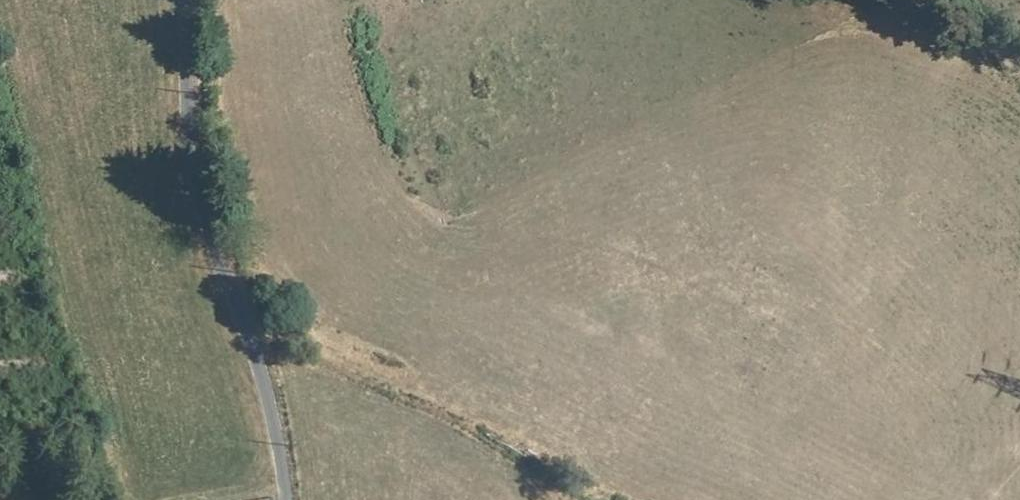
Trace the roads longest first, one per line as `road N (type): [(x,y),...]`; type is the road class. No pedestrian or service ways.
road 1 (unclassified): [(287,499),(267,389),(202,211),(185,0)]
road 2 (track): [(243,319),(499,432),(701,499)]
road 3 (track): [(890,0),(998,45),(1019,62)]

